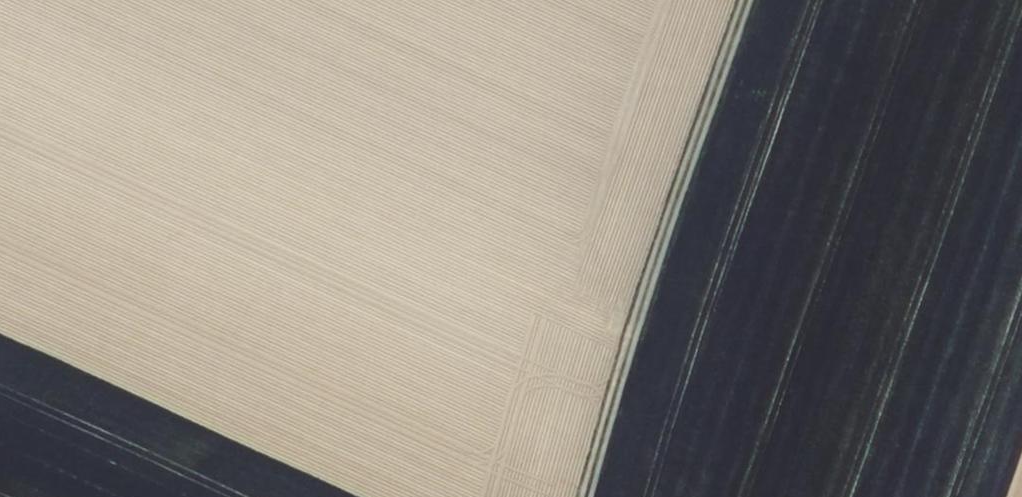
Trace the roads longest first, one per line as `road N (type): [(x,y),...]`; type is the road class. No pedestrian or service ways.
road 1 (track): [(592,496),(643,294),(745,0)]

